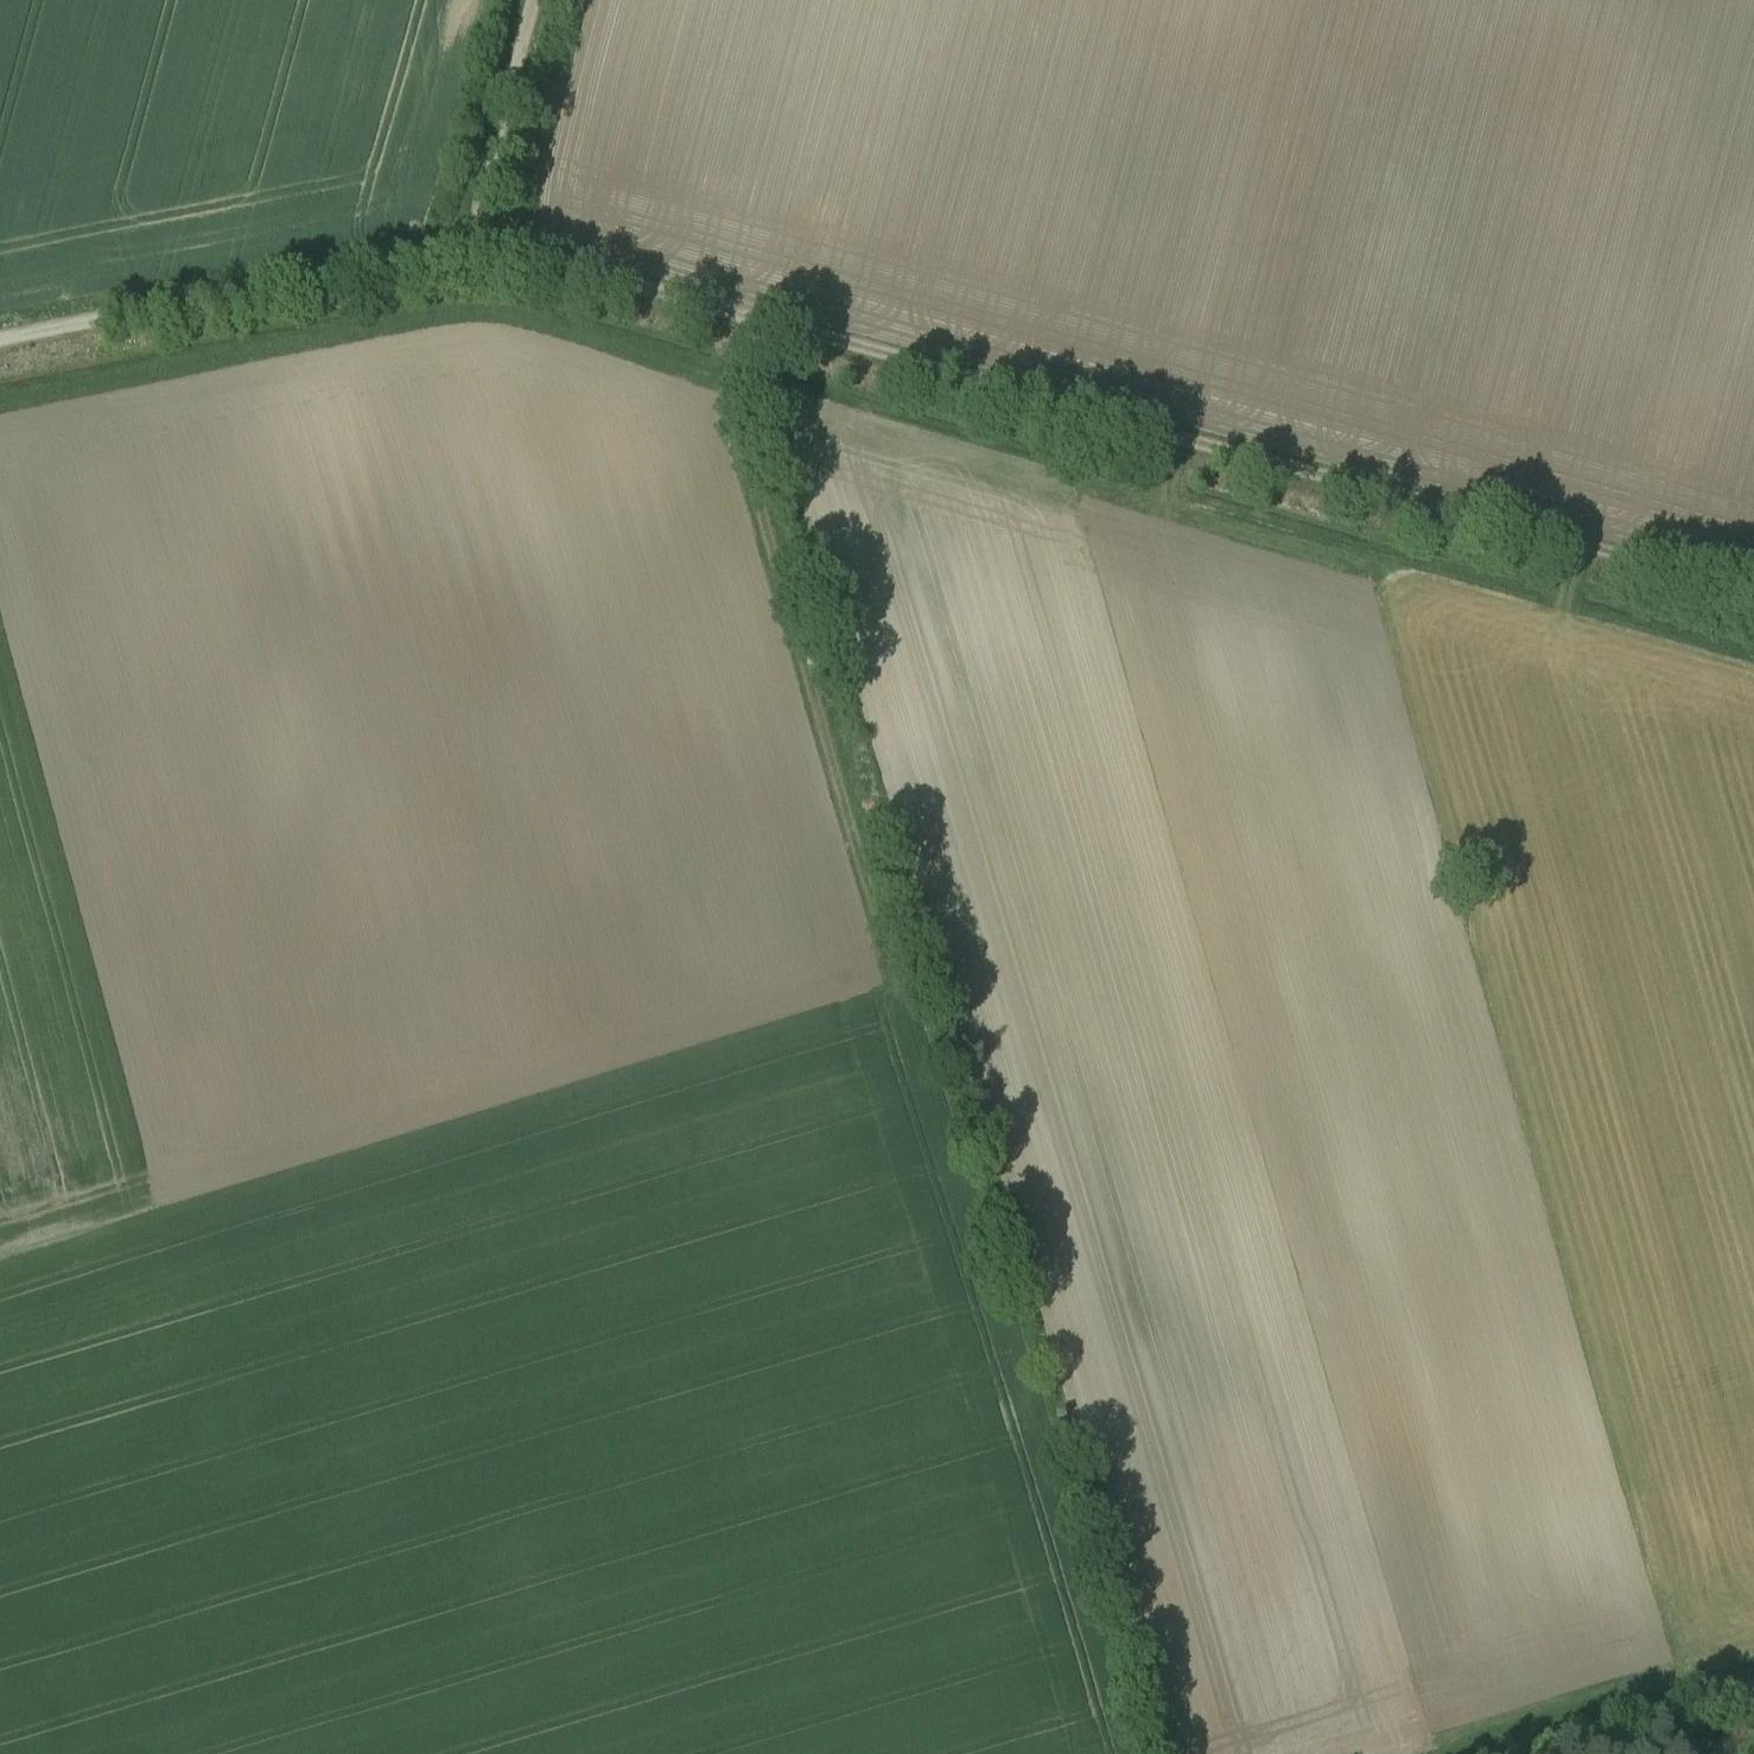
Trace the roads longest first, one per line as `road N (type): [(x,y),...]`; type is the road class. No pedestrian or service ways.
road 1 (unclassified): [(0,345),(471,250),(536,0)]
road 2 (track): [(1753,1690),(1541,1753)]

